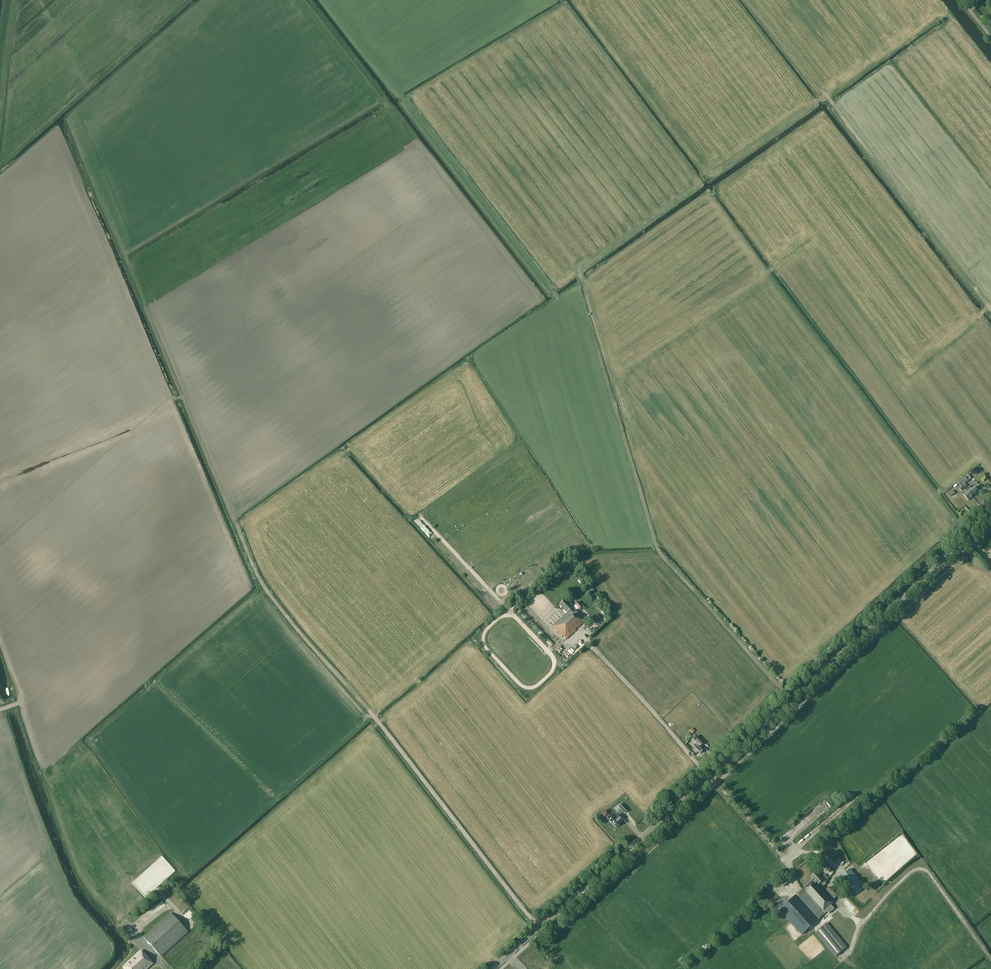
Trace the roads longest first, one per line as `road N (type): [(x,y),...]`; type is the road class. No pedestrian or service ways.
road 1 (tertiary): [(493,968),(990,517)]

